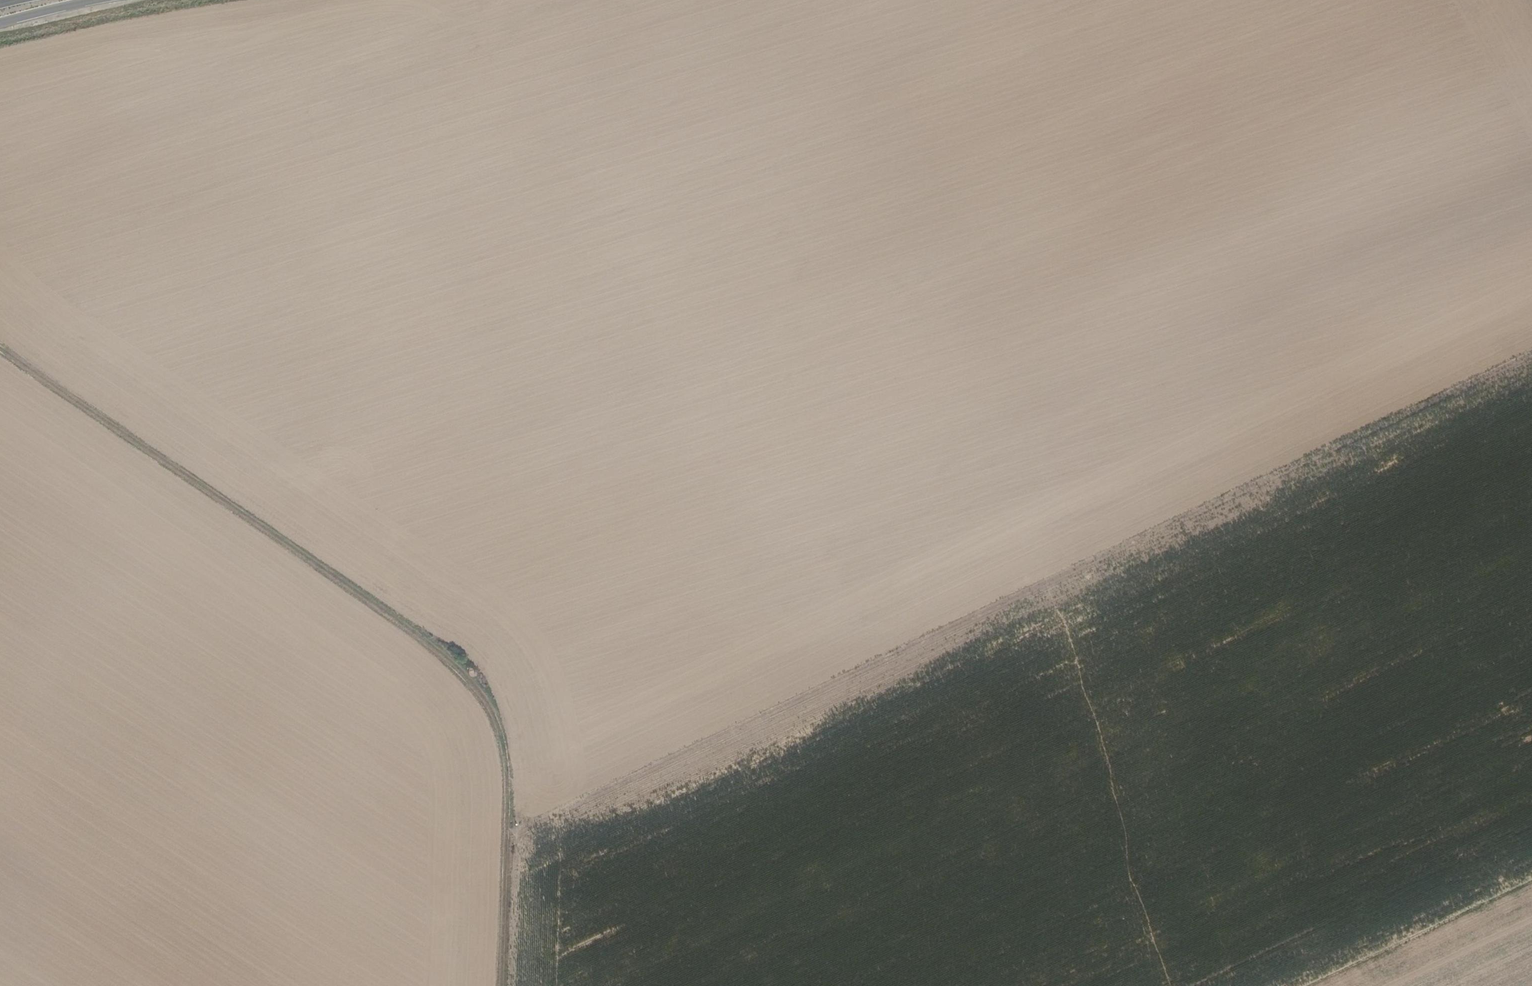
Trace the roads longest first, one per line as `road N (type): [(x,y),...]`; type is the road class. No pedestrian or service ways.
road 1 (track): [(0,348),(463,672),(489,704),(507,760),(502,985)]

